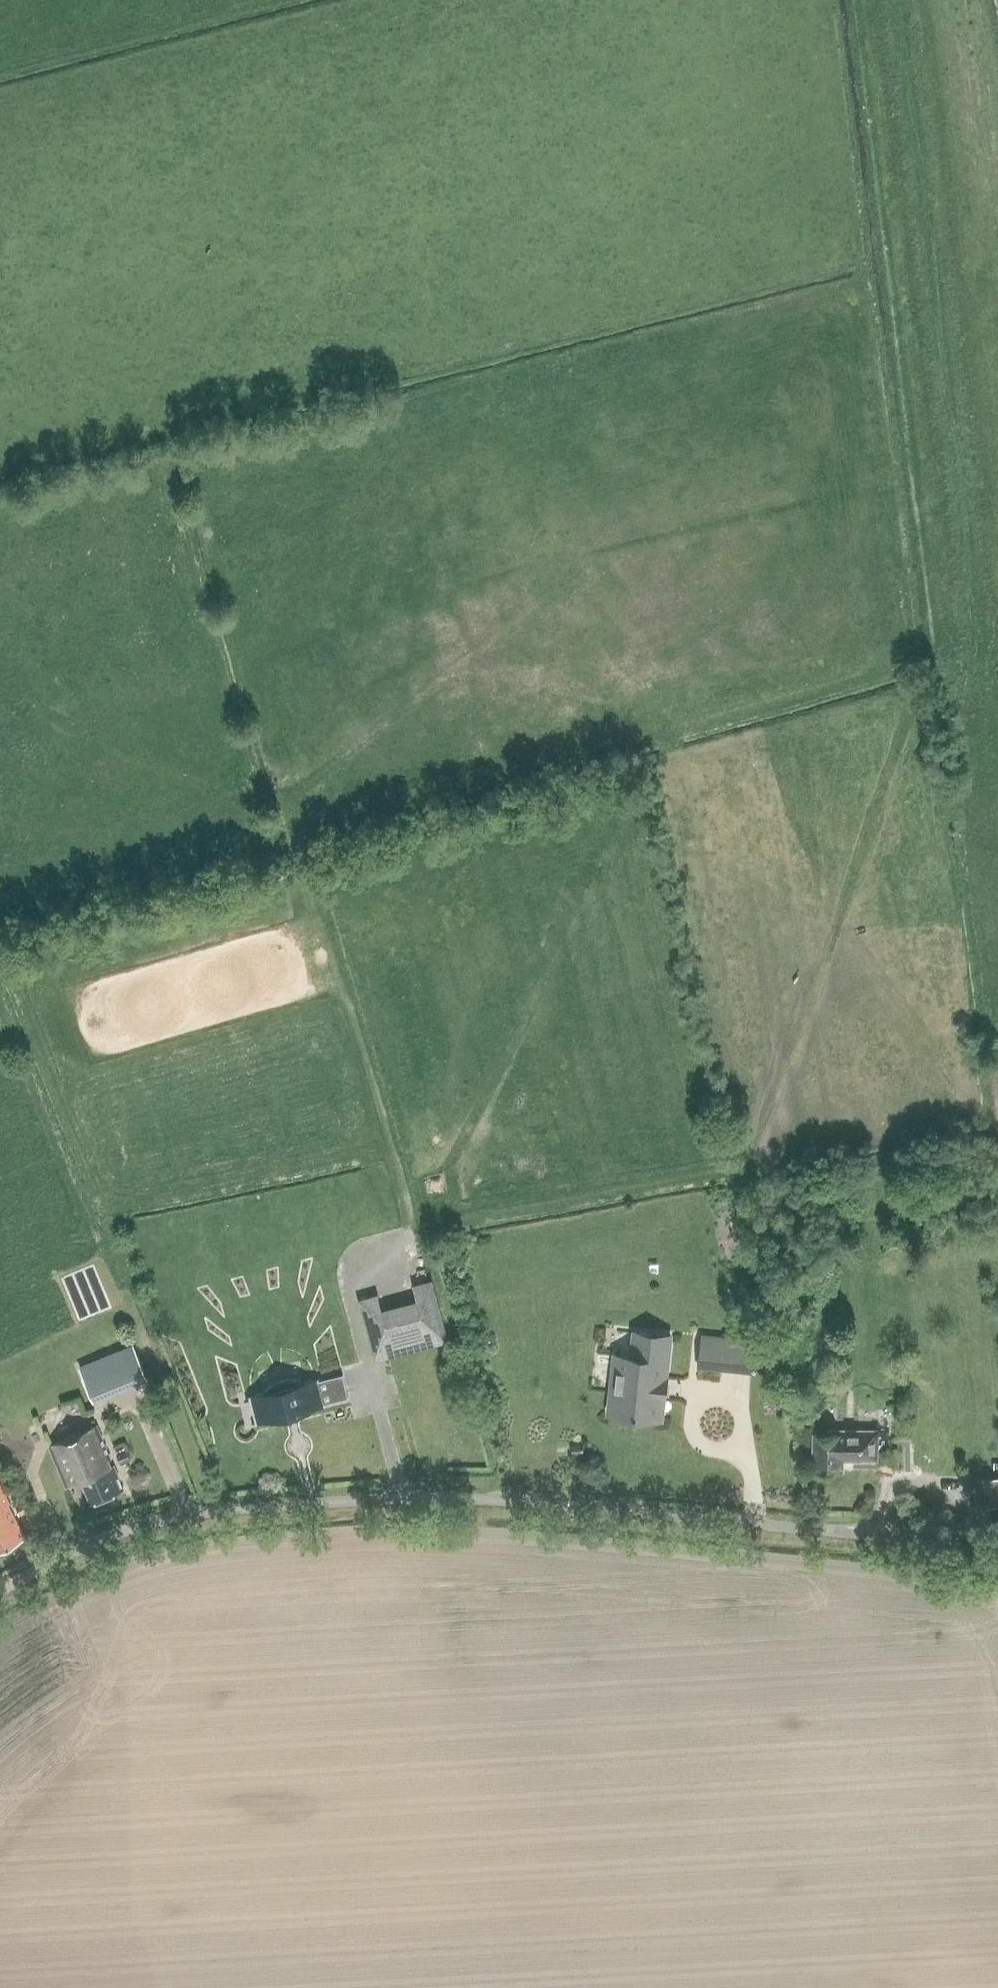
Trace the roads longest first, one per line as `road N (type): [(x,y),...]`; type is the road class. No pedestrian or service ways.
road 1 (unclassified): [(0,1591),(124,1530),(167,1519),(378,1499),(499,1500),(909,1538)]
road 2 (track): [(937,0),(997,520)]

